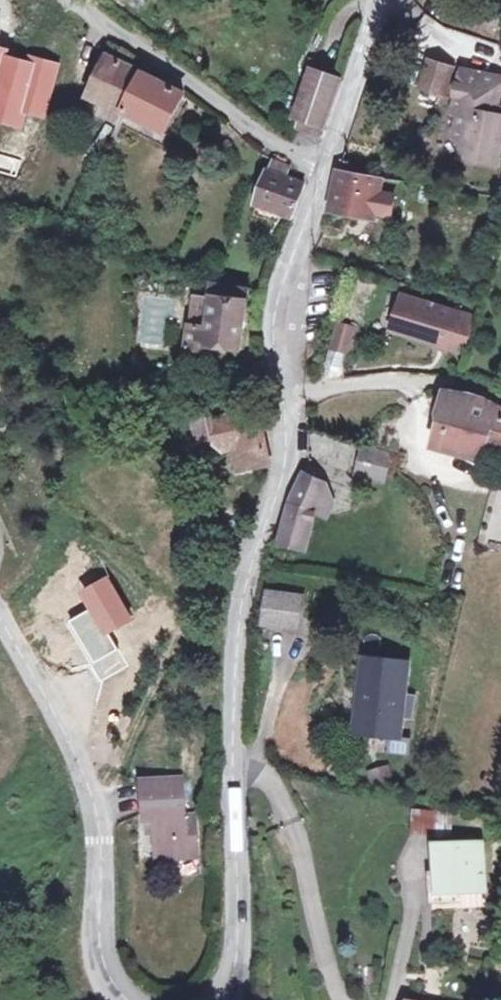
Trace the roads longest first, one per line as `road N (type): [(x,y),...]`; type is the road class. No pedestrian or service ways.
road 1 (tertiary): [(219,999),(233,991),(242,968),(233,709),(240,613),(285,463),(295,394),(293,281),(326,170)]
road 2 (tertiary): [(0,620),(98,804),(96,920),(103,964),(130,999)]
road 3 (residential): [(70,0),(326,170)]
road 4 (tertiary): [(326,170),(386,0)]

